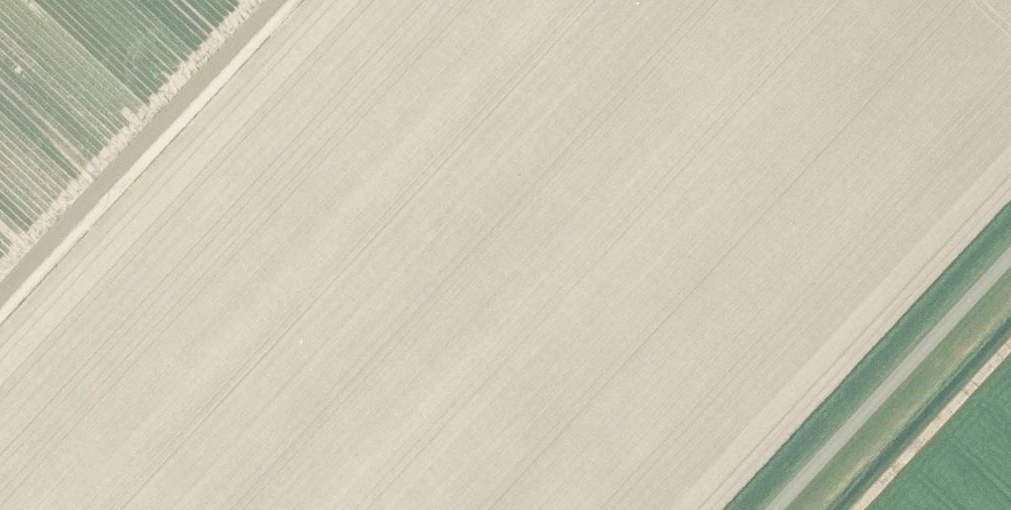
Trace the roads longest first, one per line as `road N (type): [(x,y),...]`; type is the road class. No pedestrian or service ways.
road 1 (unclassified): [(1010,242),(762,509)]

